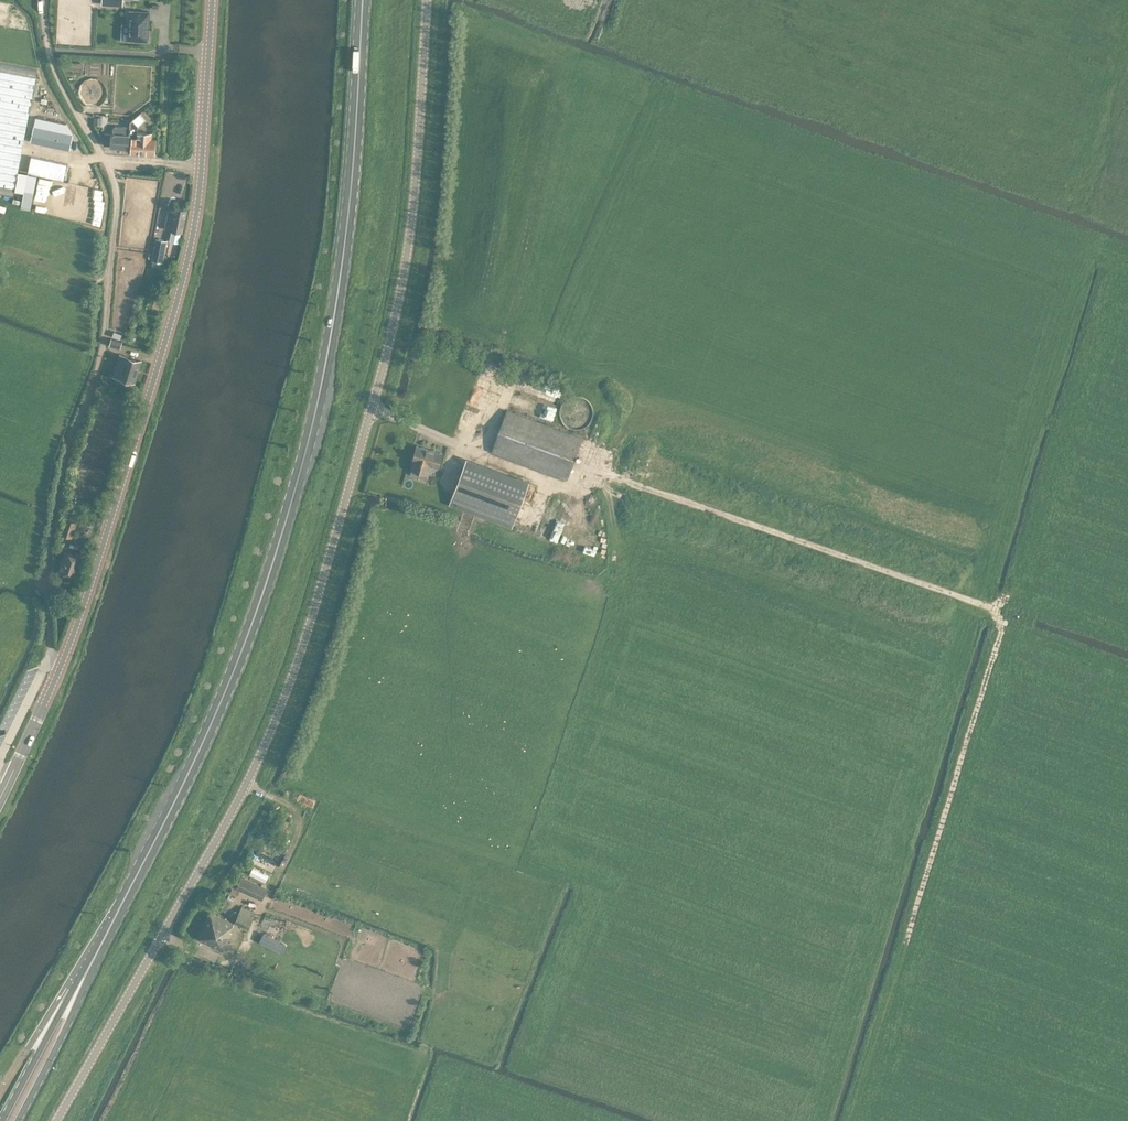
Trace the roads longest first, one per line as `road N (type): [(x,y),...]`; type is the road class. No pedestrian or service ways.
road 1 (unclassified): [(55,1120),(246,783),(309,624),(394,324),(418,156),(427,0)]
road 2 (track): [(462,446),(568,489),(588,473),(985,601),(1000,617),(850,1120)]
road 3 (primary): [(75,997),(233,672),(291,501),(346,248),(365,0)]
road 4 (track): [(55,657),(46,576),(68,449),(102,352),(117,198),(113,171),(51,57),(45,0)]
road 5 (tertiary): [(62,660),(194,233),(212,0)]
road 6 (tertiary): [(0,797),(62,660)]
road 7 (primary): [(16,1120),(75,997)]

